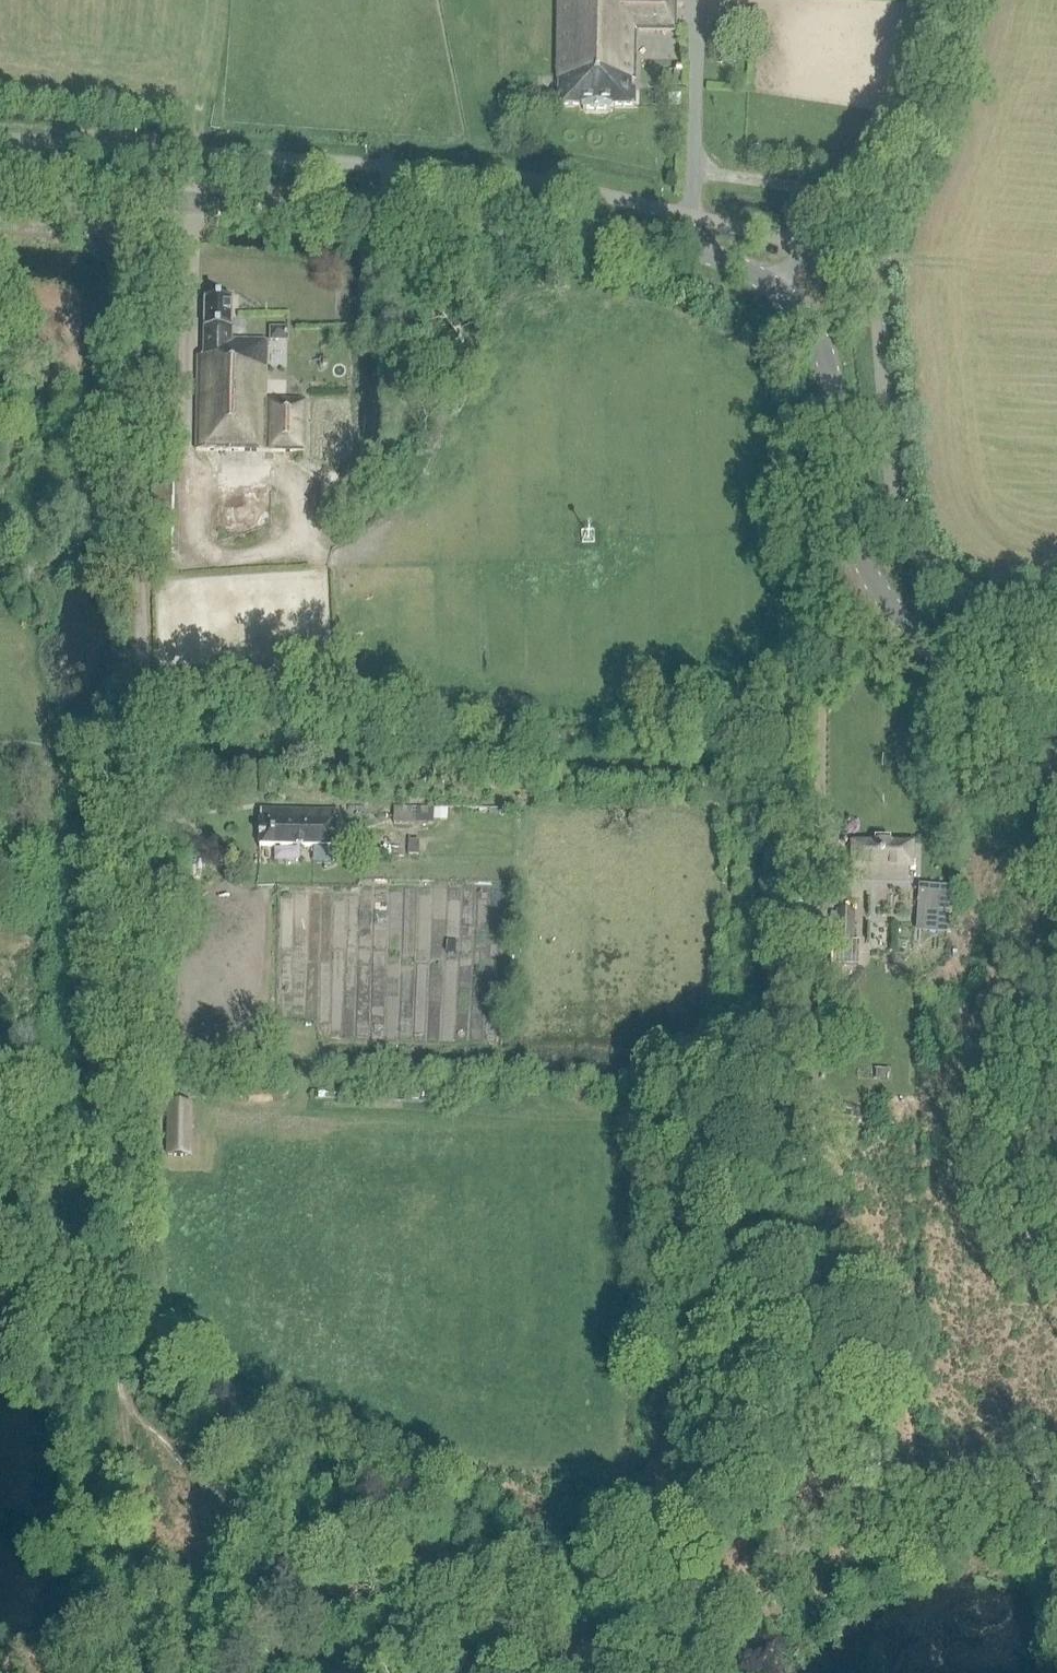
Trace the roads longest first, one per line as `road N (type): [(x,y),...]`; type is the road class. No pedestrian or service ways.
road 1 (track): [(111,1177),(138,198)]
road 2 (tertiary): [(771,284),(638,235),(0,188)]
road 3 (tertiary): [(1056,664),(980,660),(918,631),(887,601),(857,549),(818,337),(771,284)]
road 4 (unclassified): [(771,284),(894,180),(925,111),(955,0)]

